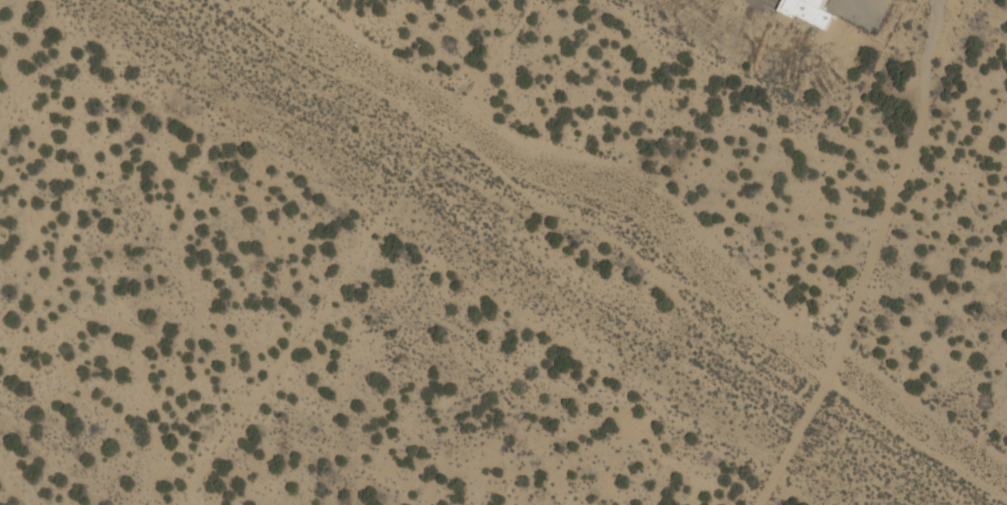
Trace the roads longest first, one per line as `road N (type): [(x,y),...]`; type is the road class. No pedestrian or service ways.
road 1 (residential): [(934,0),(921,122),(821,393),(760,504)]

